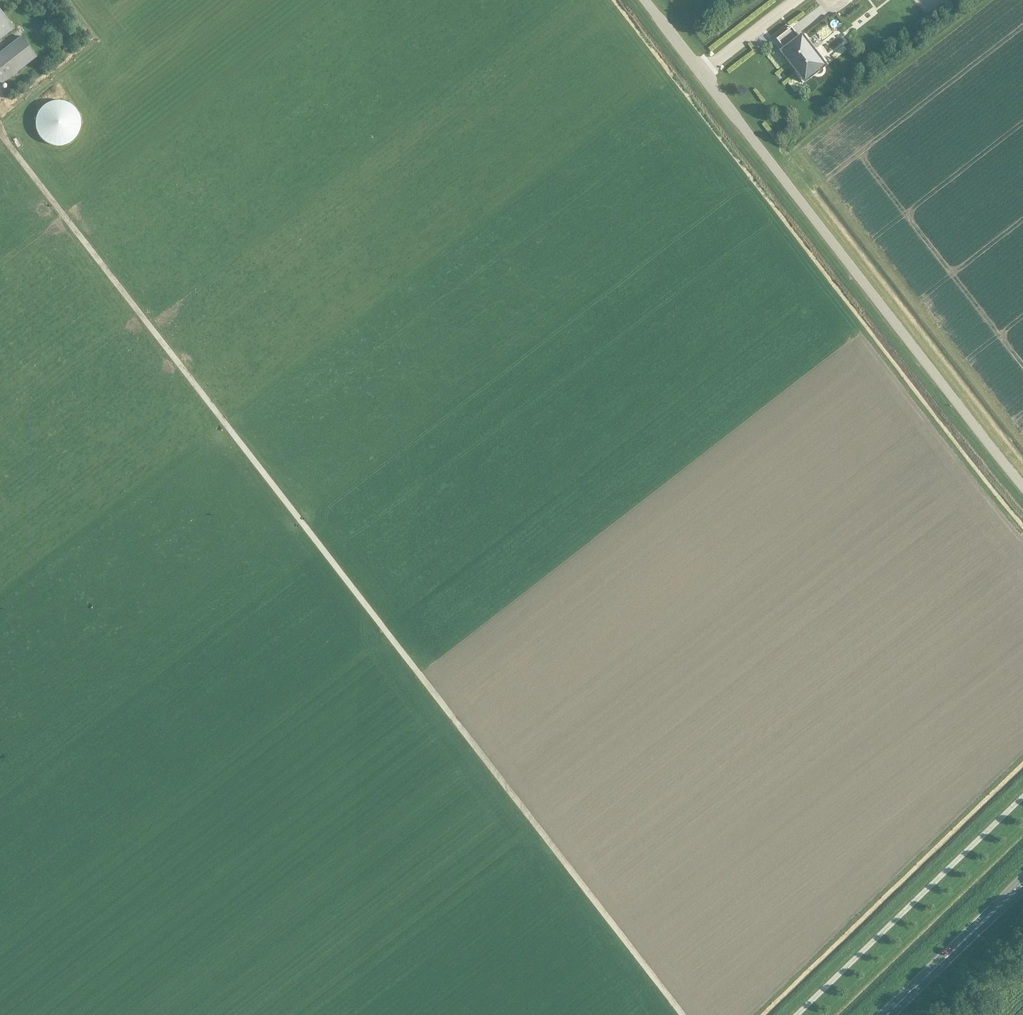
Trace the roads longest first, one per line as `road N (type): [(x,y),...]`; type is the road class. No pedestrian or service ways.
road 1 (unclassified): [(1022,489),(642,0)]
road 2 (trunk): [(888,1014),(1022,884)]

